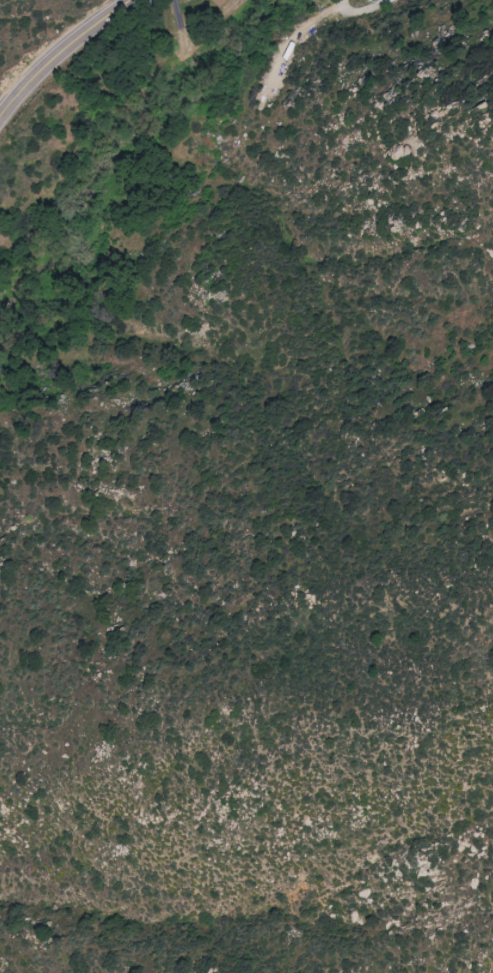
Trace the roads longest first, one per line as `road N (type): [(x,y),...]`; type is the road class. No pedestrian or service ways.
road 1 (secondary): [(0,123),(52,66),(133,0)]

